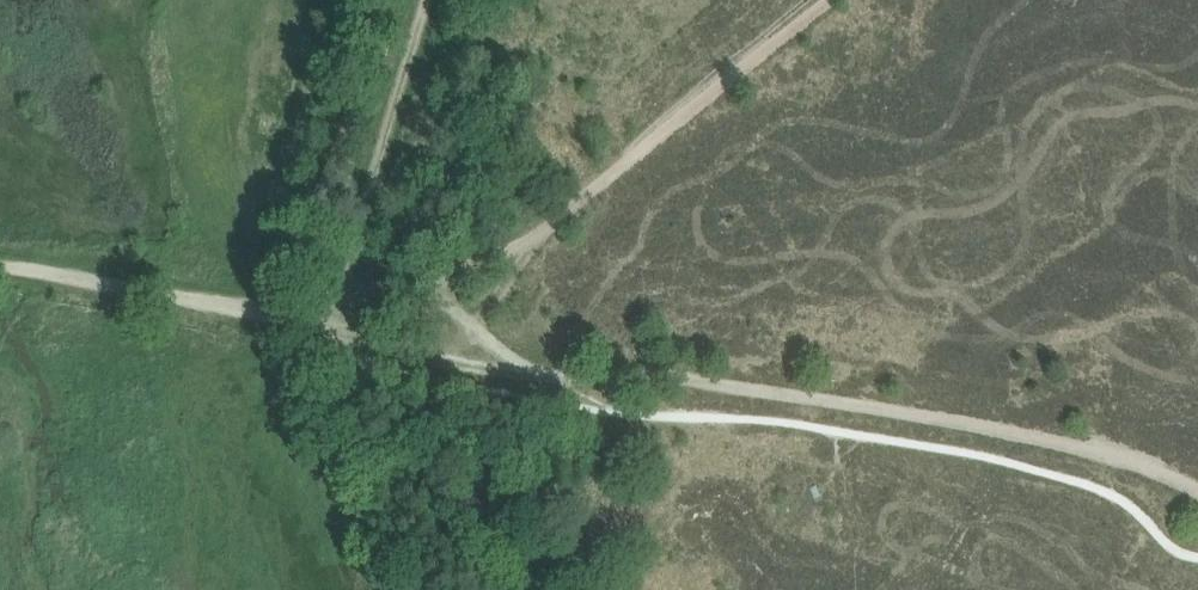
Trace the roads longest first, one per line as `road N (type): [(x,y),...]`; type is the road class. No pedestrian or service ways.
road 1 (track): [(1197,496),(1050,442),(973,426),(653,374),(520,377),(310,324)]
road 2 (track): [(310,324),(343,254),(425,0)]
road 3 (track): [(310,324),(0,266)]

